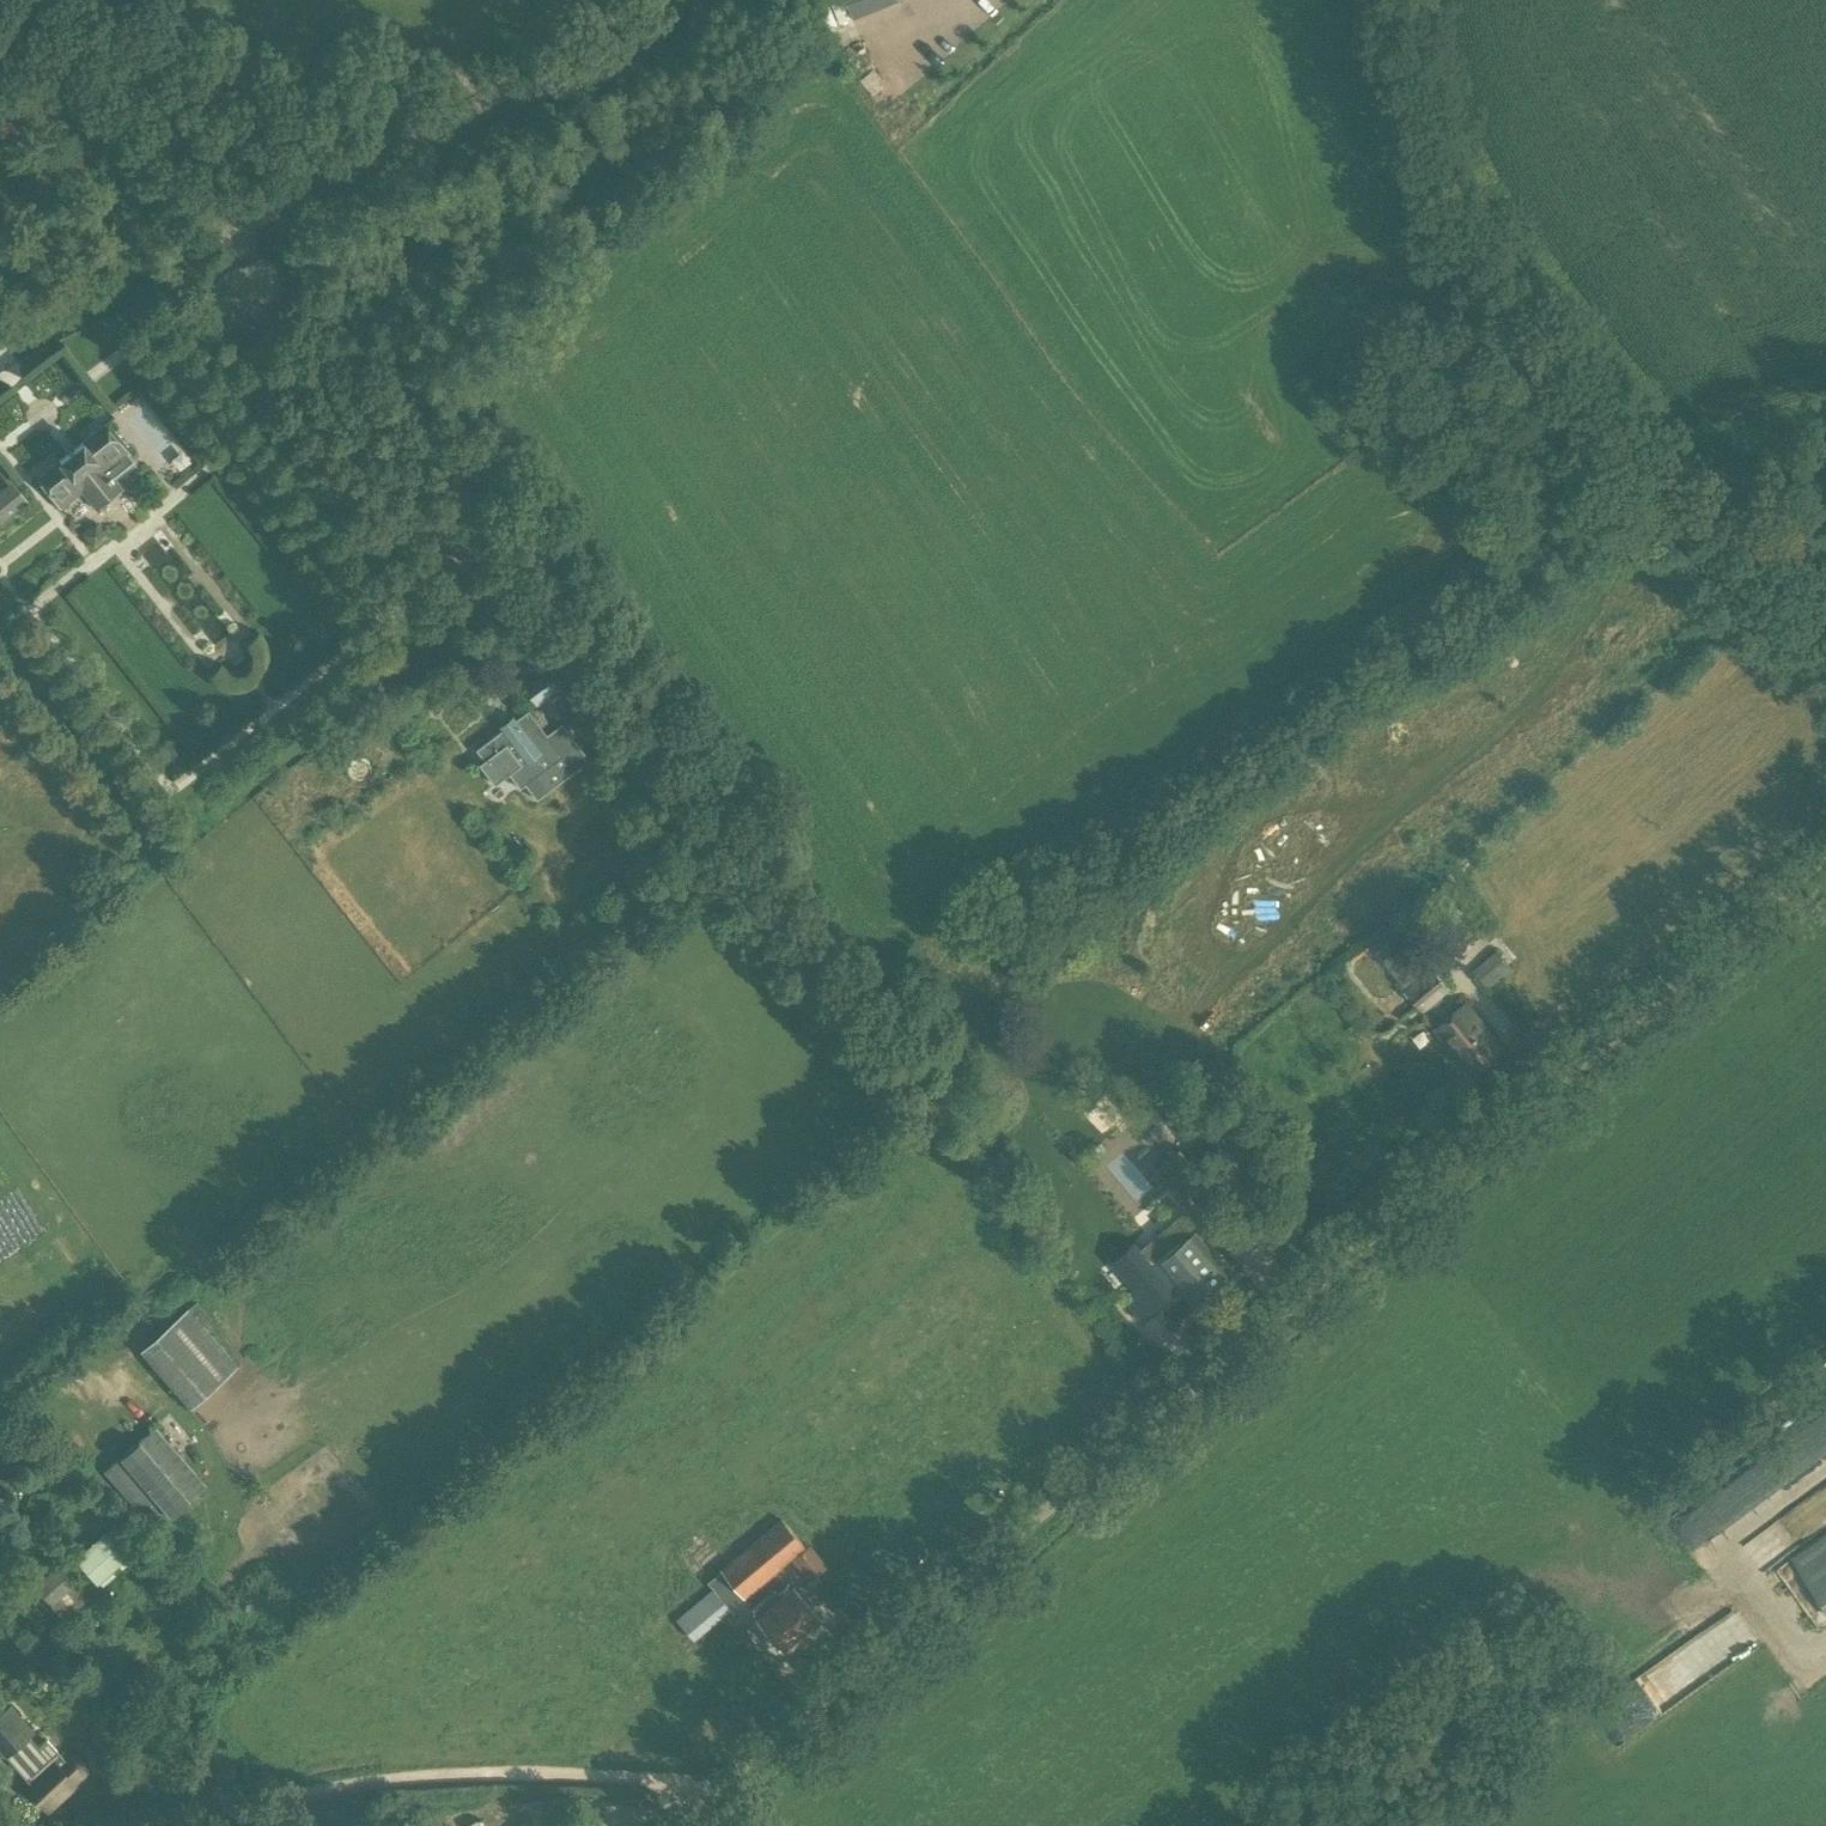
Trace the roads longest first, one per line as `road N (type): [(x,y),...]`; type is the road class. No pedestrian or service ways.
road 1 (unclassified): [(146,1825),(389,1780),(541,1773),(692,1784),(737,1770),(1825,852)]
road 2 (unclassified): [(1825,611),(1650,472),(1564,387),(1492,296),(1431,186),(1393,78),(1381,0)]
road 3 (unclassified): [(0,333),(388,153),(646,0)]

